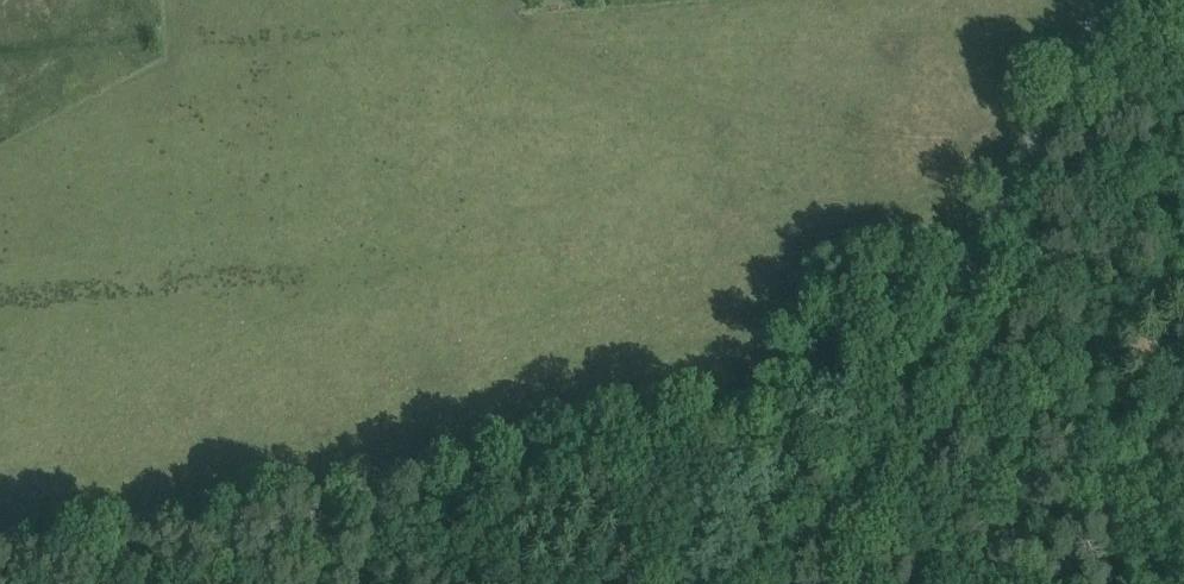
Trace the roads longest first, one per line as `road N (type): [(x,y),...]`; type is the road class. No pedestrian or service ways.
road 1 (unclassified): [(806,583),(1109,0)]

